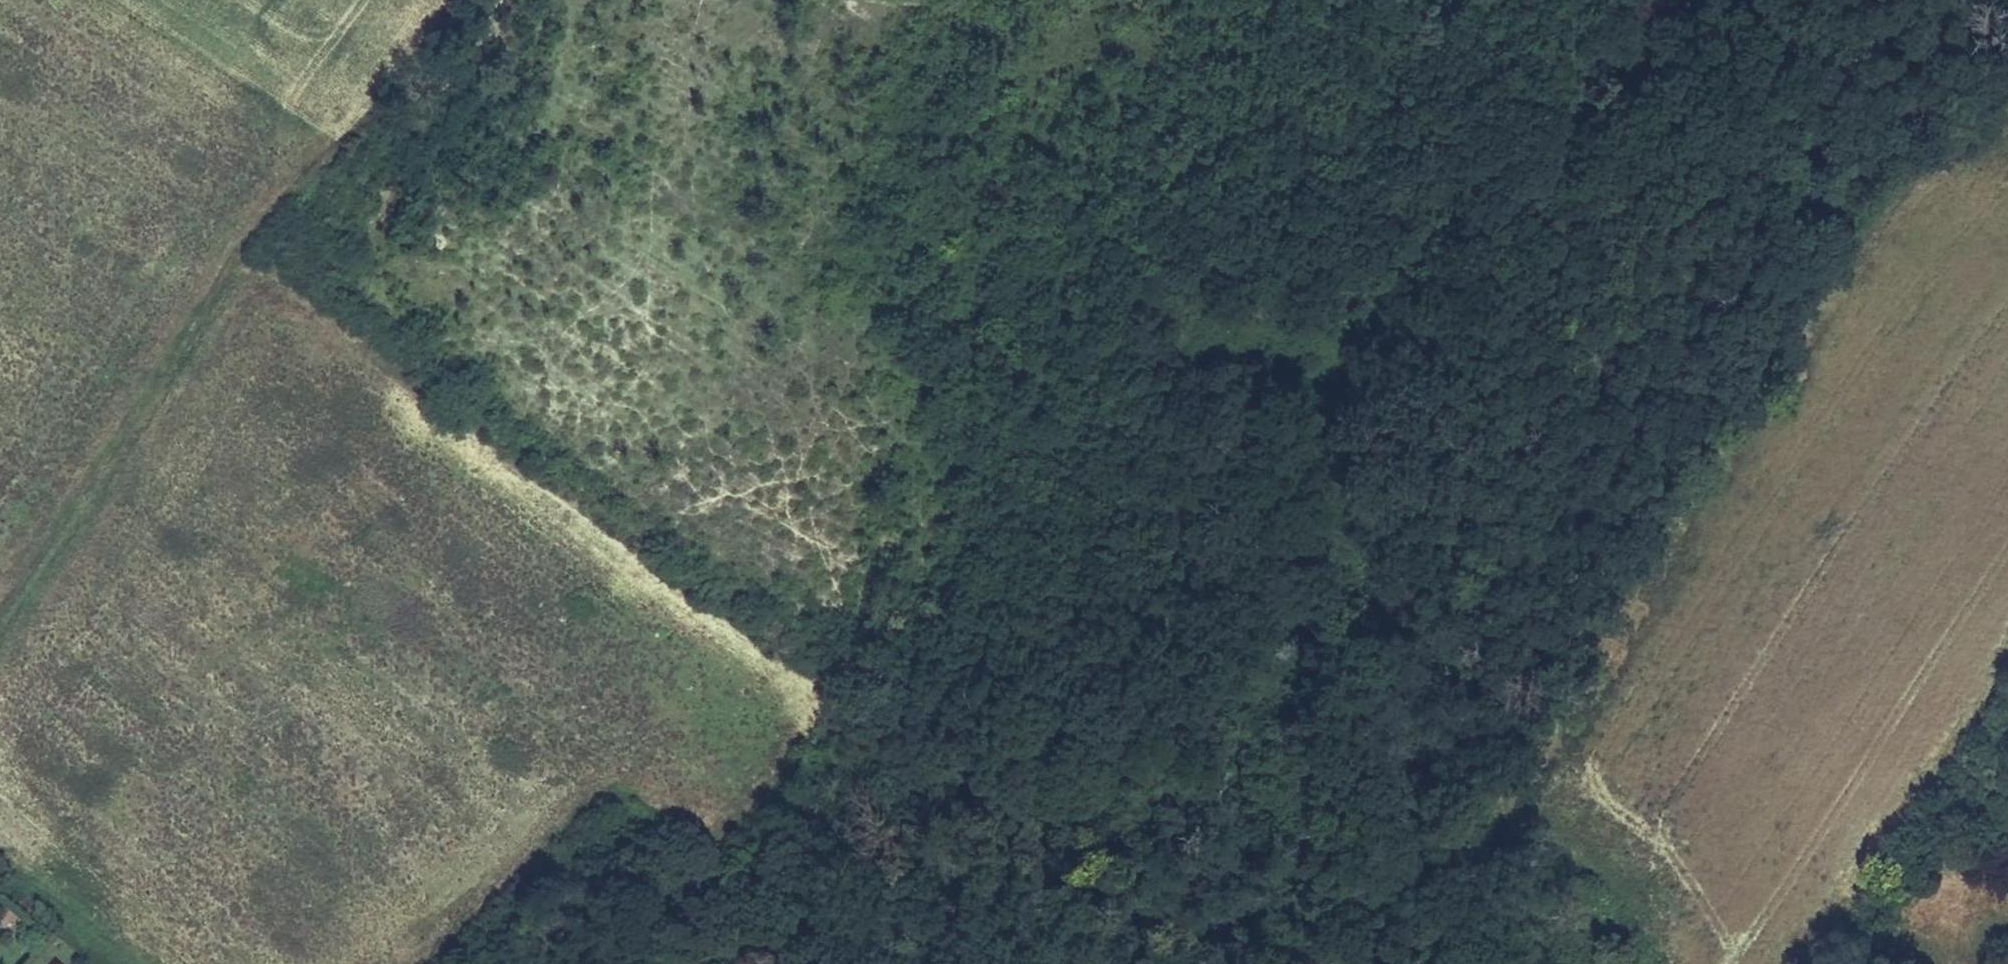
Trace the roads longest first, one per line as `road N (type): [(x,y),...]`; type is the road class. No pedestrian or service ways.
road 1 (track): [(0,610),(165,372),(334,184),(428,55),(456,0)]

